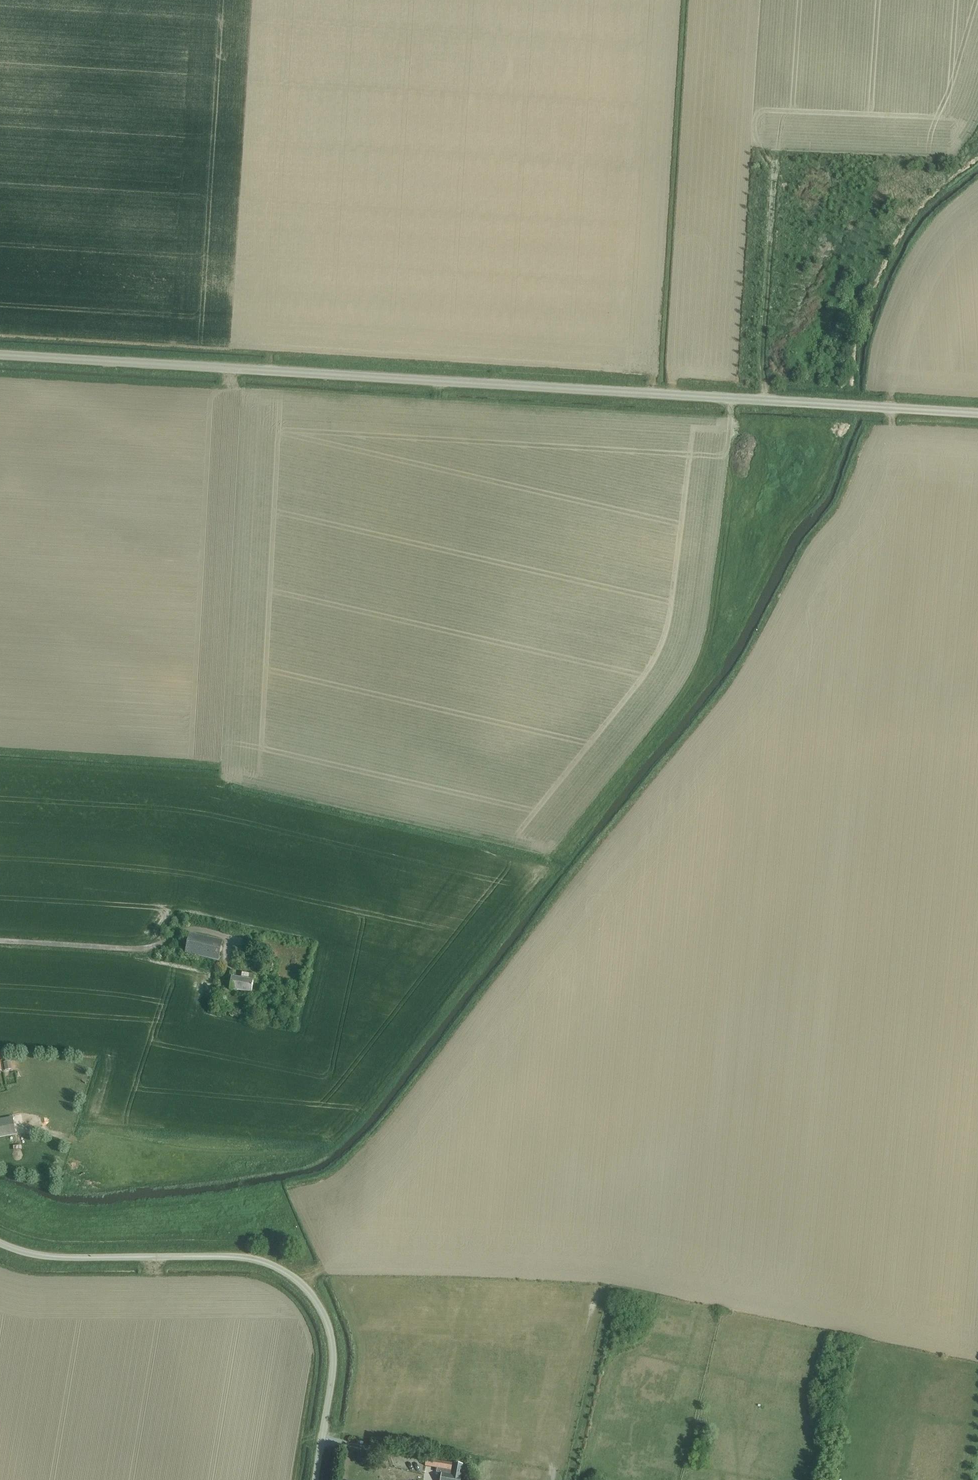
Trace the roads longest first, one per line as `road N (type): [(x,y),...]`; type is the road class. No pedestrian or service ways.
road 1 (unclassified): [(0,355),(977,412)]
road 2 (unclassified): [(315,1479),(333,1349),(326,1318),(296,1279),(242,1257),(43,1256),(0,1243)]
road 3 (track): [(772,159),(763,399)]

